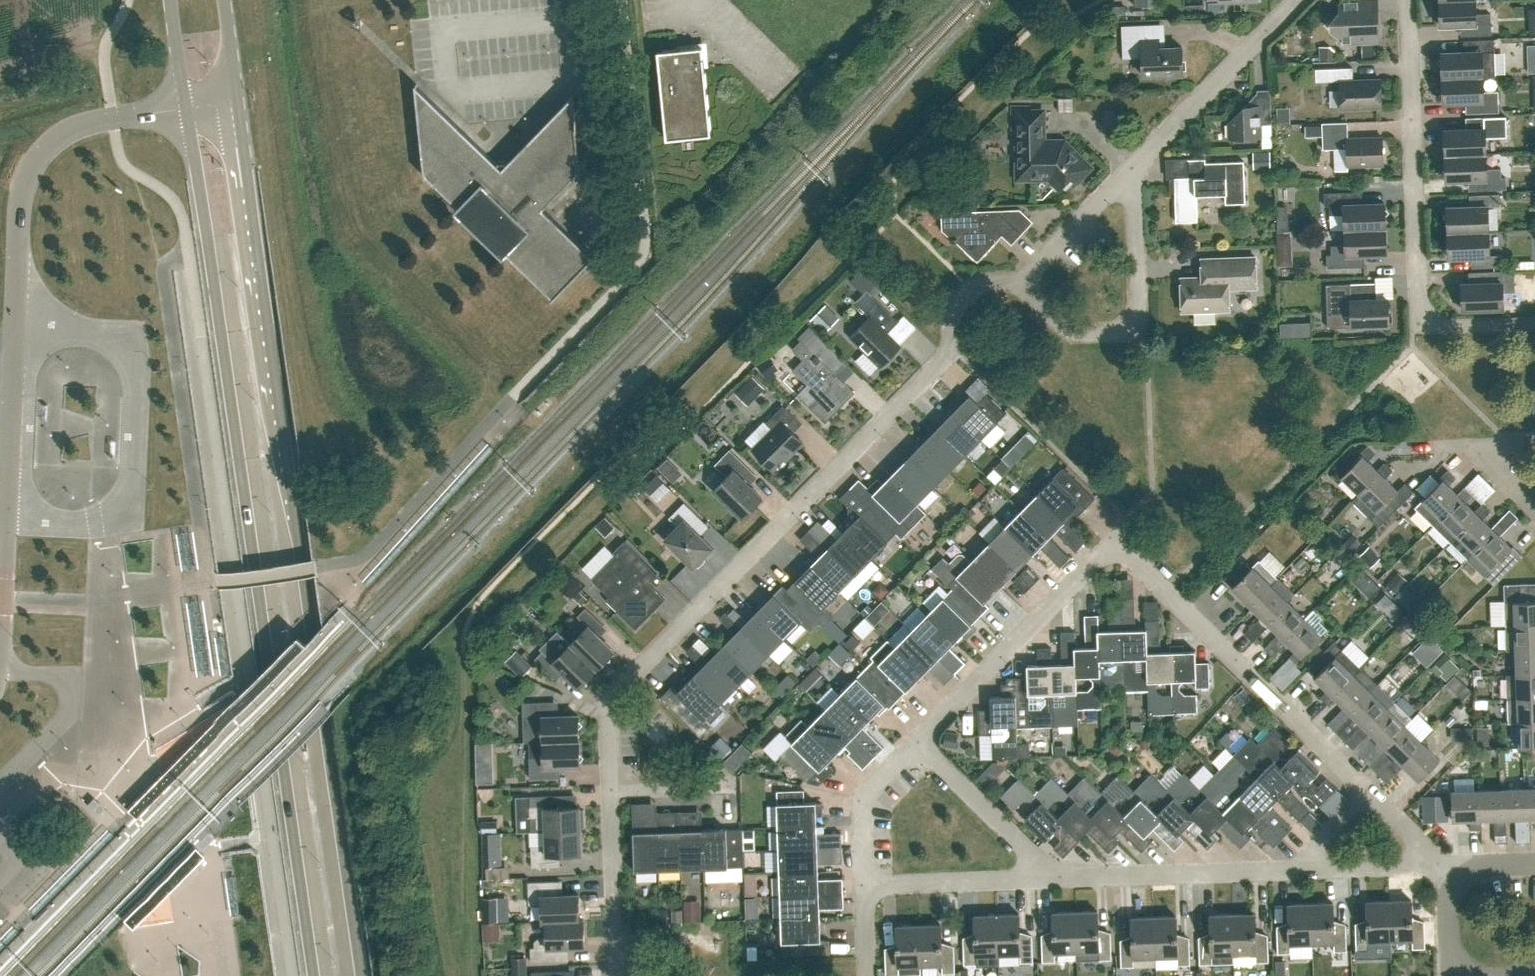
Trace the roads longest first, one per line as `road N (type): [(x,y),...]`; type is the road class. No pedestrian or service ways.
road 1 (secondary): [(361,975),(238,101)]
road 2 (secondary): [(186,108),(314,975)]
road 3 (residential): [(611,791),(612,696),(948,356),(951,313),(971,286),(1019,282)]
road 4 (residential): [(917,739),(1095,560),(1114,552),(1133,561),(1367,789)]
road 5 (unclassified): [(0,659),(26,175),(55,135),(112,117)]
road 6 (residential): [(1534,323),(1438,324),(1421,307),(1409,0)]
road 7 (residential): [(1120,181),(1135,193),(1139,309),(1124,332),(1072,334),(1019,282)]
road 8 (residential): [(1041,878),(1310,869)]
road 9 (residential): [(1120,181),(1297,0)]
road 10 (residential): [(1041,878),(1040,863),(917,739)]
road 11 (residential): [(620,975),(611,791)]
road 12 (residential): [(864,883),(1041,878)]
road 13 (residential): [(917,739),(864,794),(864,883)]
road 14 (residential): [(1019,282),(1120,181)]
road 15 (residential): [(1310,869),(1448,866)]
road 16 (residential): [(611,791),(738,788)]

